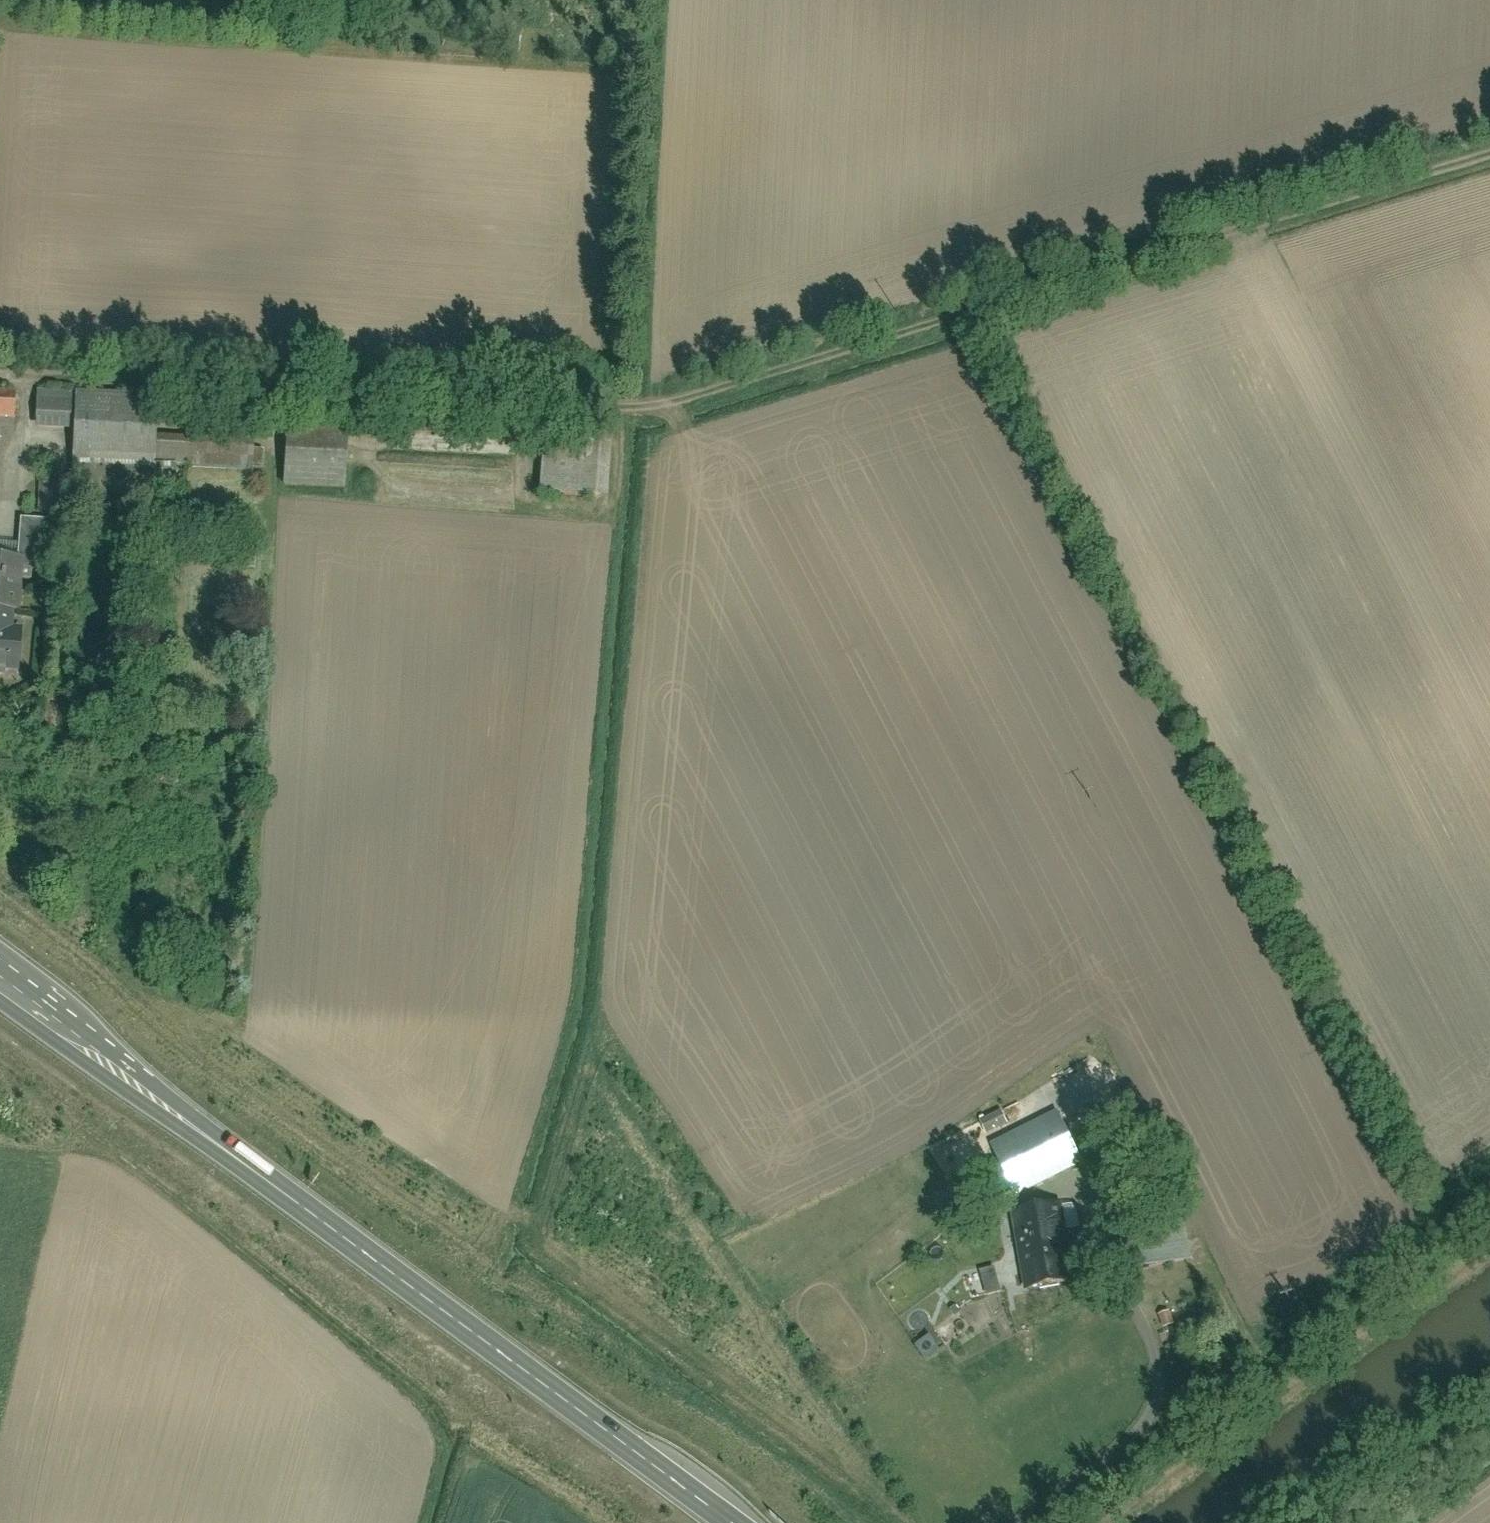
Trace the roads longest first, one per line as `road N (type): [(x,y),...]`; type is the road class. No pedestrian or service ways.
road 1 (primary): [(0,991),(718,1522)]
road 2 (residential): [(1026,1522),(1150,1421),(1161,1361),(1128,1290)]
road 3 (unclassified): [(1489,1412),(1337,1522)]

